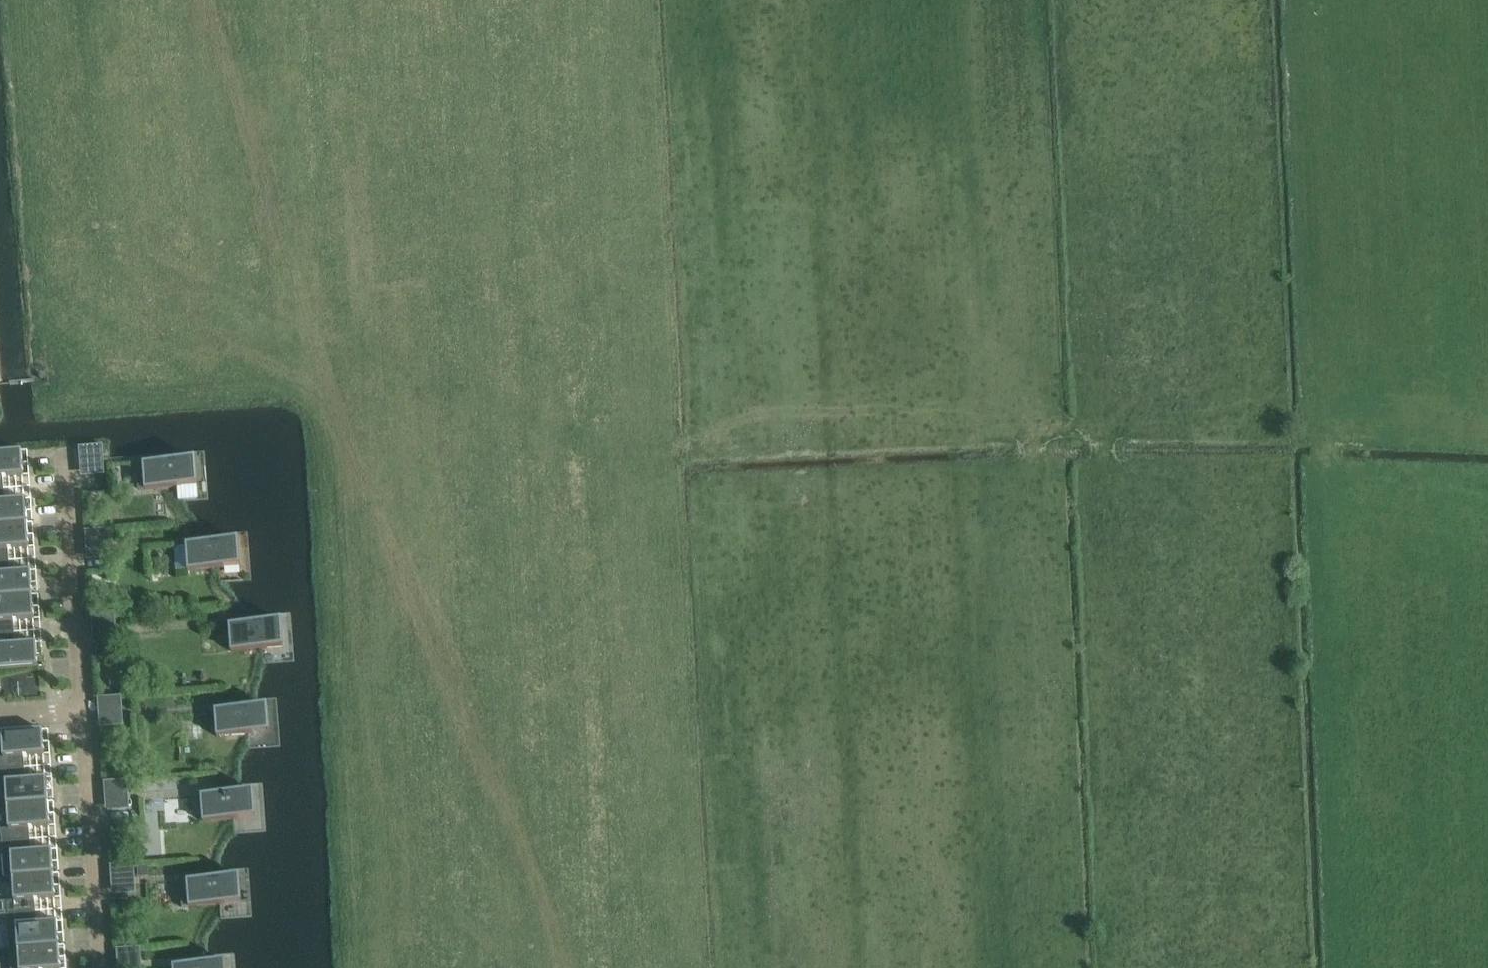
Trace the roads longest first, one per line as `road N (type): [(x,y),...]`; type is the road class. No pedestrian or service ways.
road 1 (residential): [(84,711),(65,453)]
road 2 (residential): [(103,967),(84,711)]

